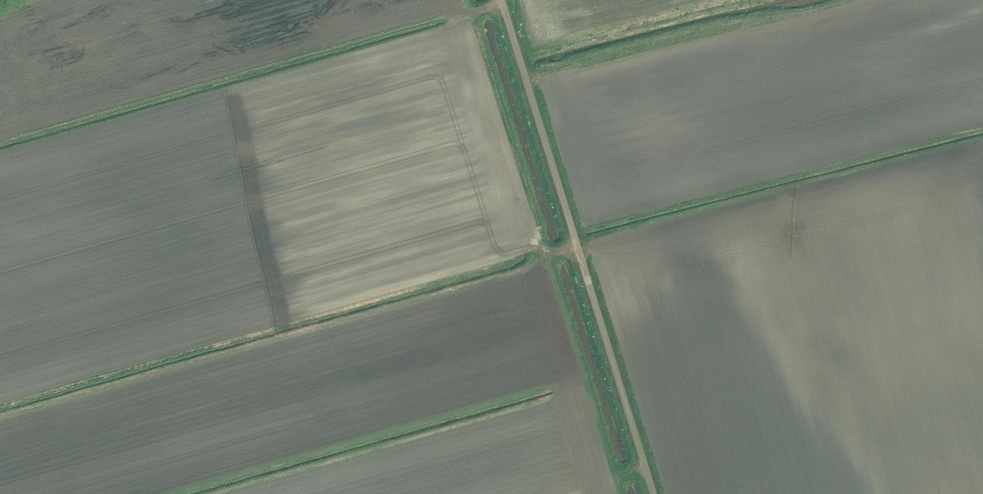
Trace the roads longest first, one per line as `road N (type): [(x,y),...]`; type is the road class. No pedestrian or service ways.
road 1 (unclassified): [(654,493),(502,0)]

